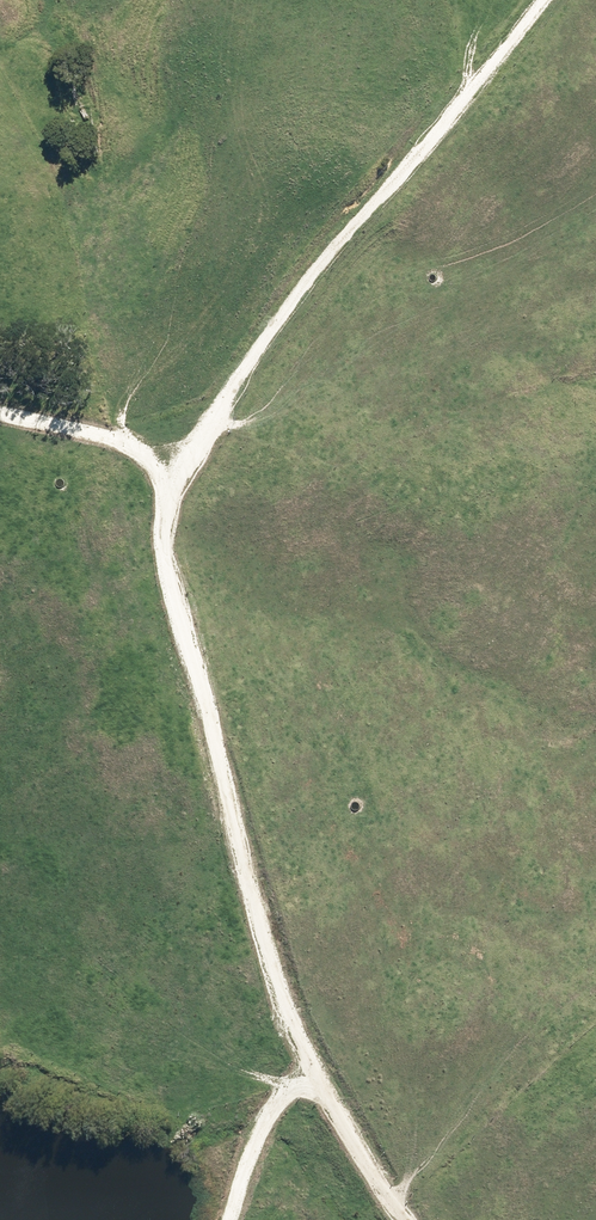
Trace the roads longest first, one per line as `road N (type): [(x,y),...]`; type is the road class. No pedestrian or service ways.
road 1 (track): [(550,0),(243,379),(176,488),(162,540),(163,593),(204,711),(271,999),(310,1087),(394,1219)]
road 2 (track): [(0,422),(129,454),(176,488)]
road 3 (track): [(231,1219),(256,1128),(272,1107),(310,1087)]

